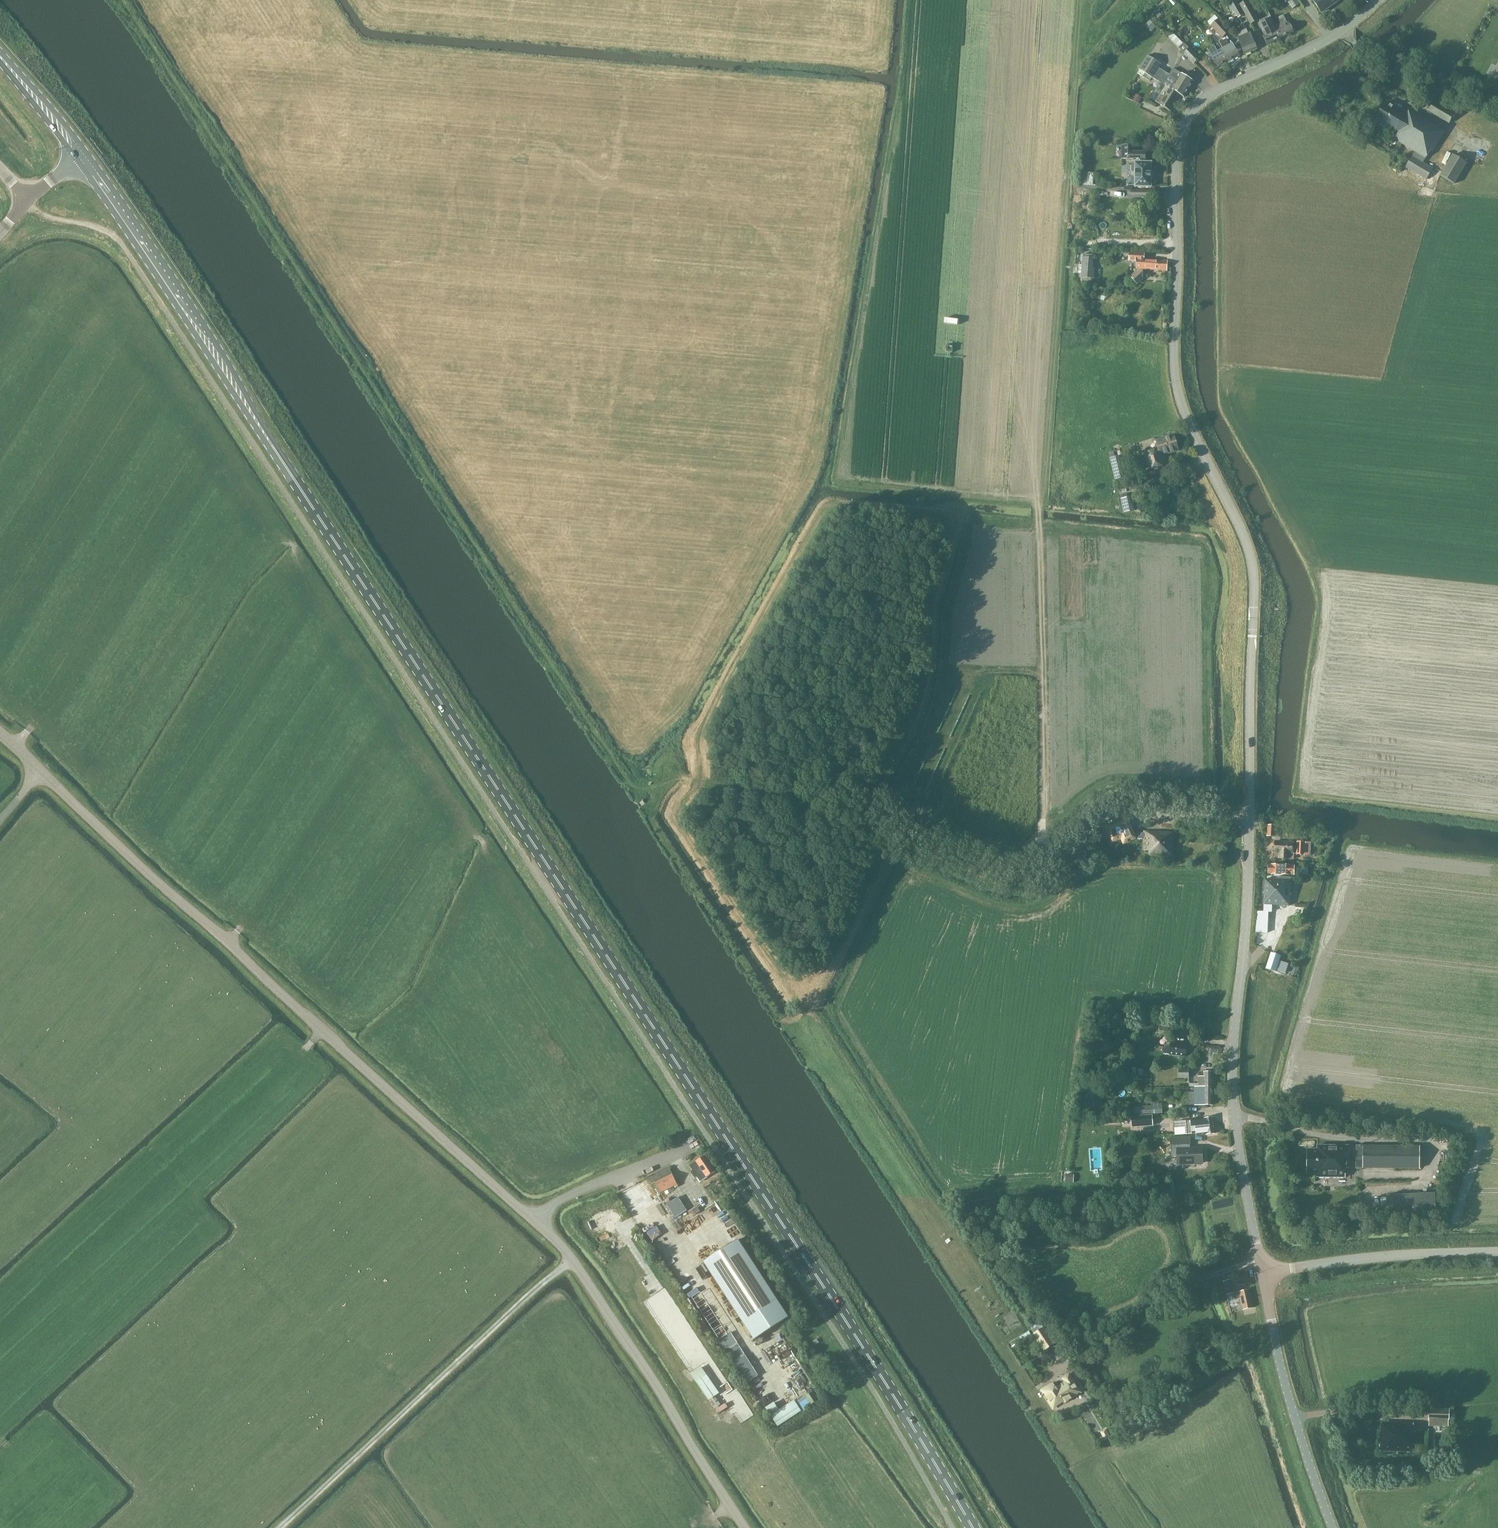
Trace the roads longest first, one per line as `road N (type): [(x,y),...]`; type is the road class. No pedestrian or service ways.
road 1 (primary): [(972,1527),(825,1289),(80,154)]
road 2 (track): [(120,0),(625,781),(642,789),(688,779),(798,807)]
road 3 (unclassified): [(743,1527),(553,1238),(41,772)]
road 4 (tertiary): [(1248,820),(1253,568),(1174,376),(1177,145),(1206,96),(1339,32),(1379,0)]
road 5 (tertiary): [(1263,1275),(1233,1101),(1248,820)]
road 6 (track): [(280,1527),(572,1260)]
road 7 (track): [(1059,860),(1031,879),(1000,881),(903,839),(798,807)]
road 8 (tertiary): [(1334,1527),(1289,1399),(1263,1275)]
road 9 (track): [(1036,1388),(1212,1276),(1260,1263)]
road 10 (unclassified): [(1497,1253),(1406,1255),(1263,1275)]
road 11 (unclassified): [(1248,820),(1125,811),(1106,817),(1059,860)]
road 12 (primary): [(80,154),(0,56)]

